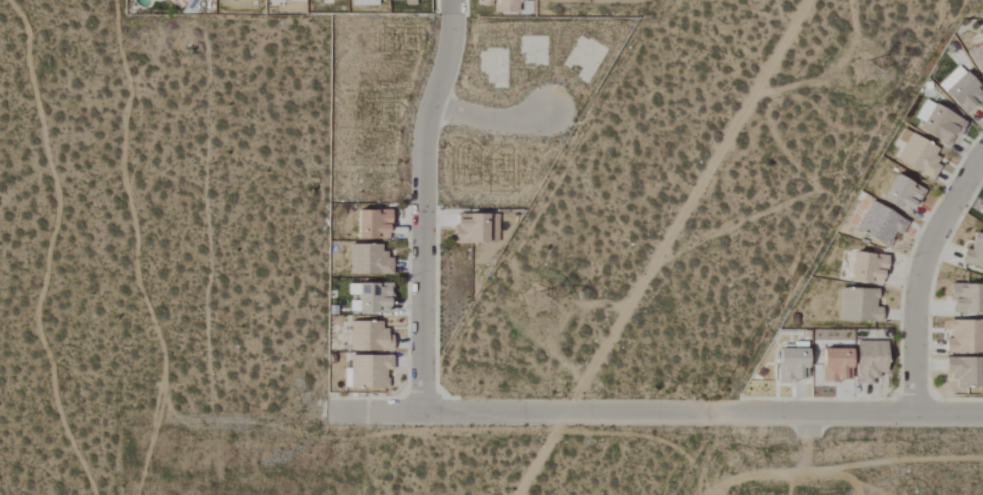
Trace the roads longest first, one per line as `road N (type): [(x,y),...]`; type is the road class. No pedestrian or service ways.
road 1 (residential): [(353,410),(982,413)]
road 2 (residential): [(423,411),(425,134),(449,56),(453,0)]
road 3 (residential): [(915,412),(921,267),(982,157)]
road 4 (residential): [(433,106),(504,121),(549,108)]

